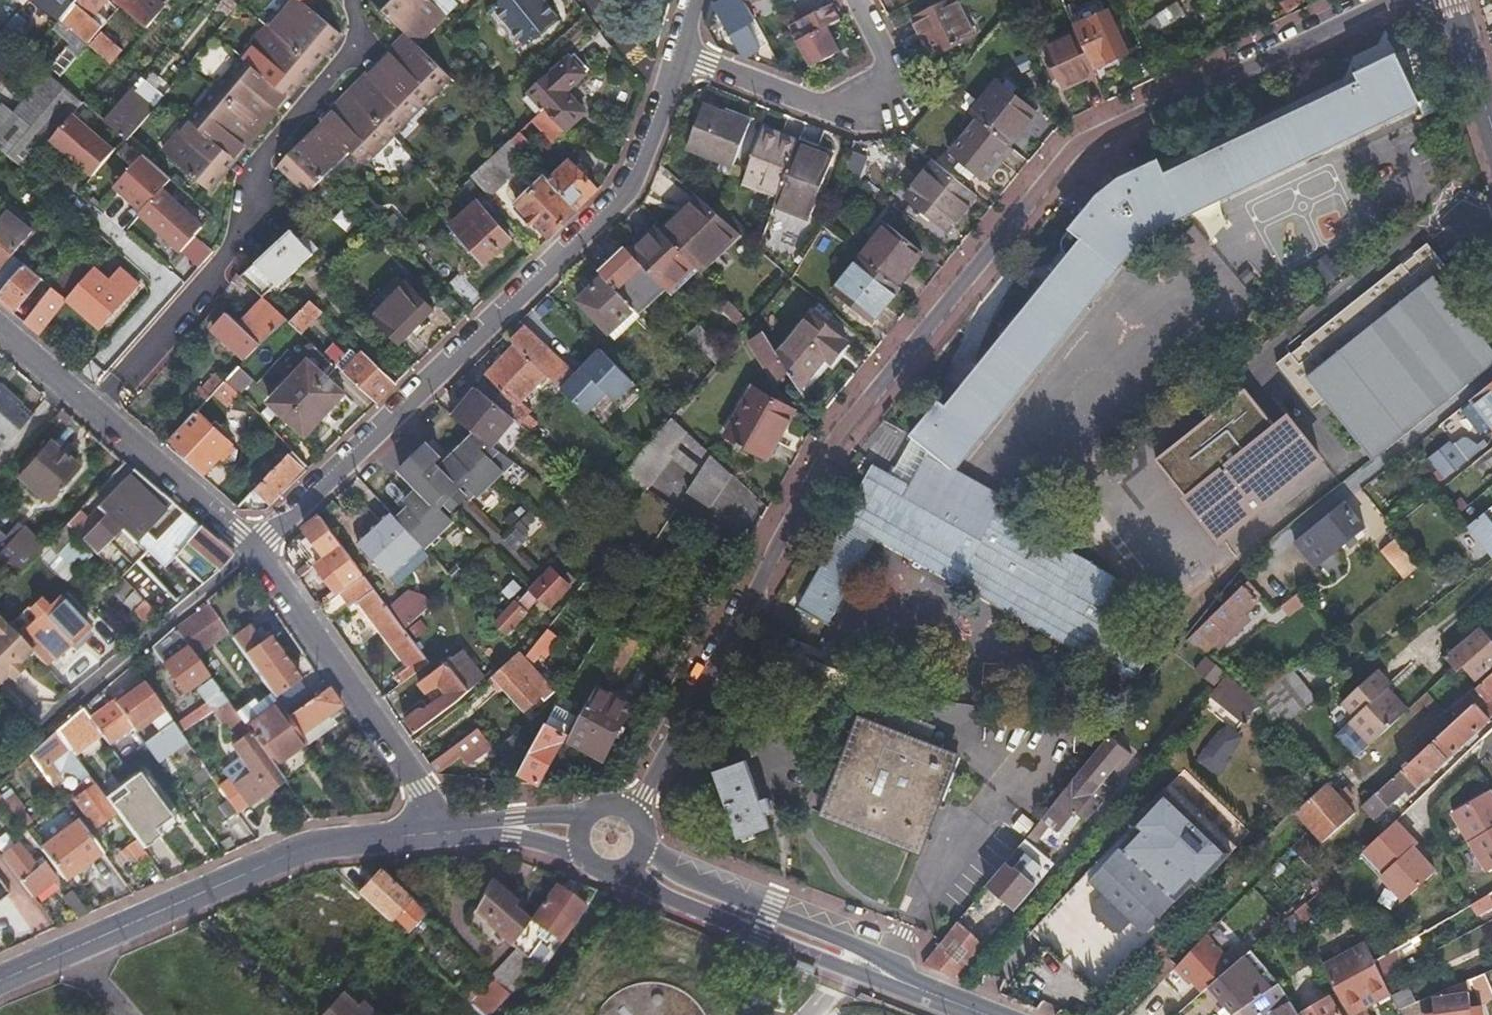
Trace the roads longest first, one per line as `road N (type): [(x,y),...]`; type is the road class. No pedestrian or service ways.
road 1 (residential): [(1394,0),(1095,136),(1069,156),(834,444),(631,811)]
road 2 (residential): [(255,546),(617,209),(637,181),(681,56)]
road 3 (residential): [(0,983),(301,849),(427,835)]
road 4 (residential): [(255,546),(418,787),(427,835)]
road 5 (residential): [(0,329),(255,546)]
road 6 (residential): [(681,56),(827,109),(869,112),(884,95),(888,72),(857,0)]
road 7 (residential): [(622,867),(670,897),(849,969),(909,984)]
road 8 (residential): [(909,984),(870,952),(685,879),(642,847)]
road 9 (unclassified): [(255,546),(39,726)]
road 10 (residential): [(1451,0),(1491,131)]

